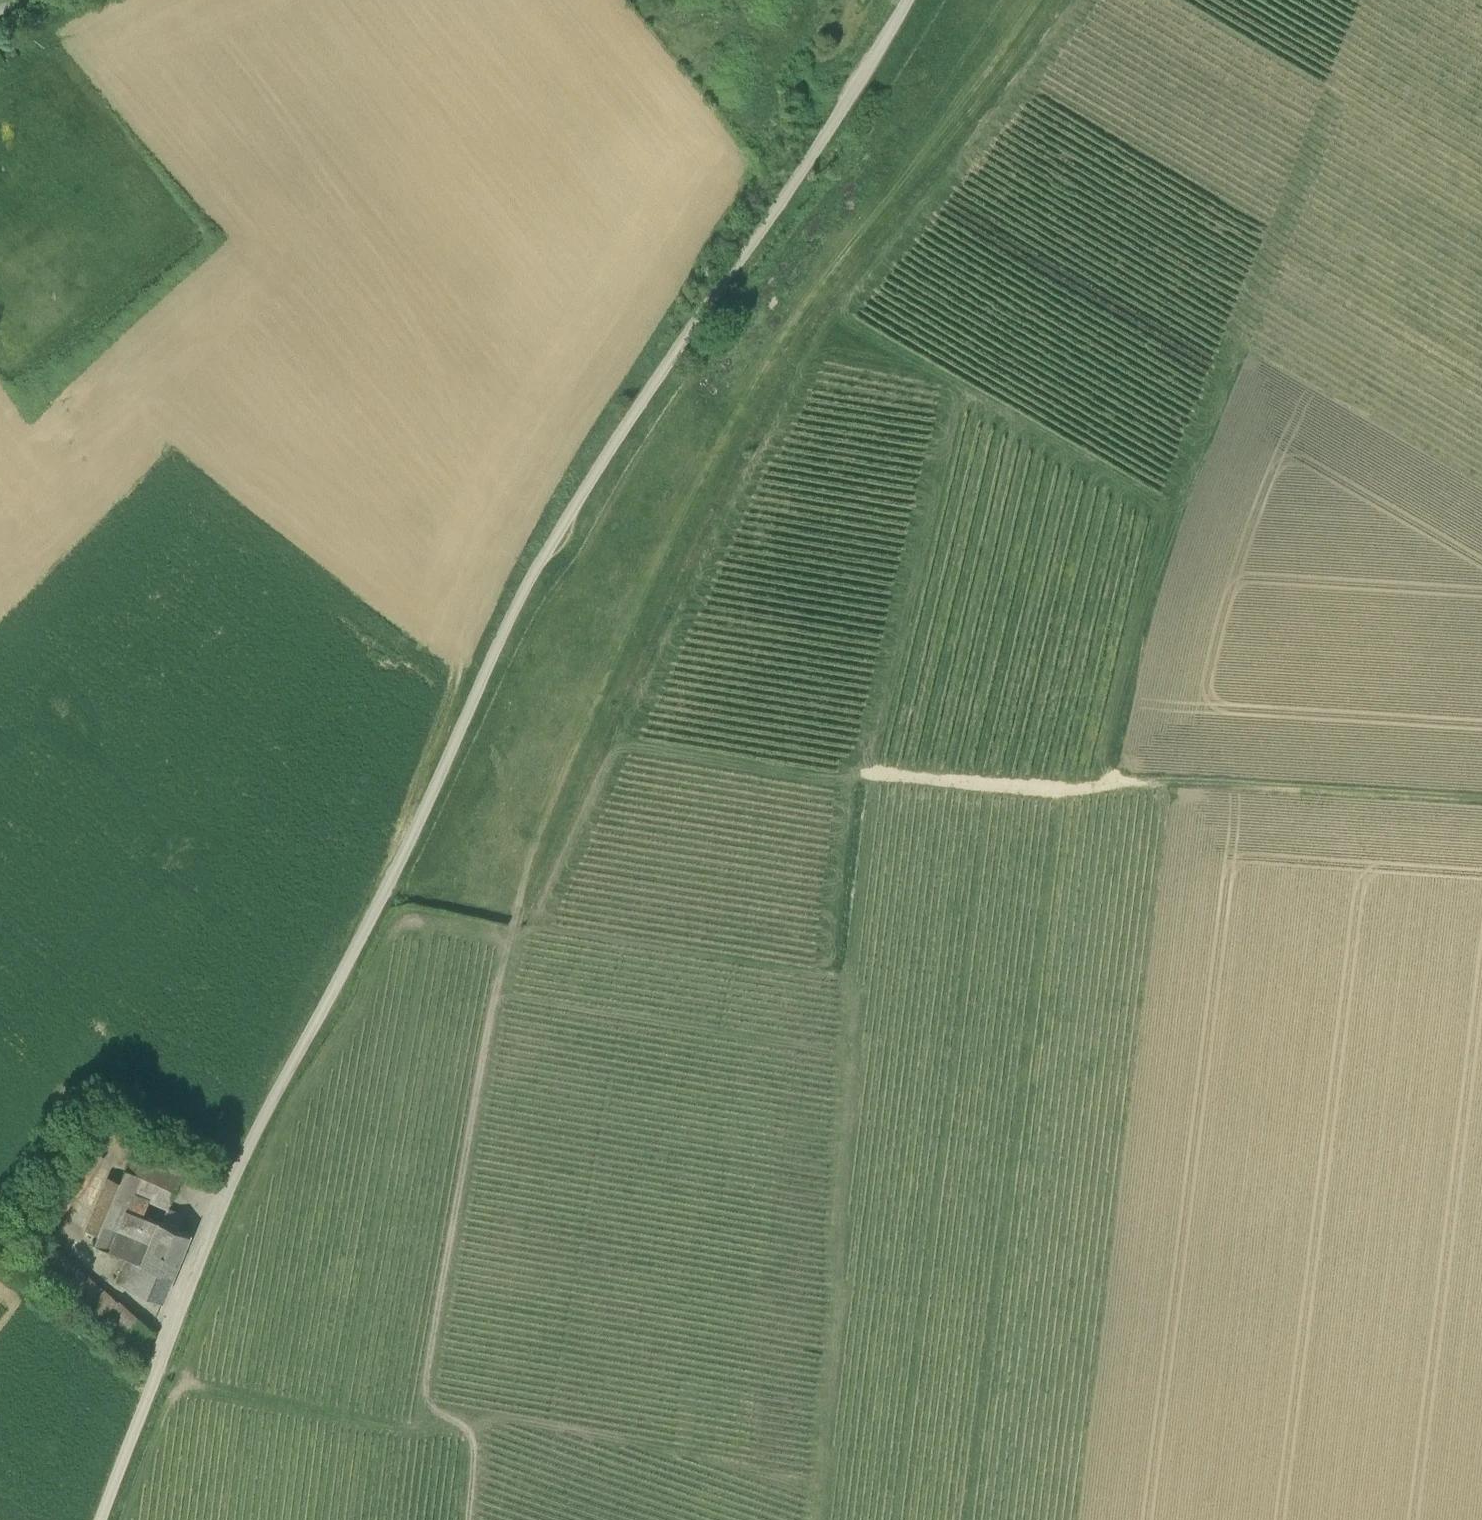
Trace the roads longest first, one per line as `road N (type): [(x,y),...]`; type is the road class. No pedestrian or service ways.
road 1 (unclassified): [(101,1519),(217,1210),(440,777),(504,624),(905,0)]
road 2 (track): [(1481,801),(1111,780)]

